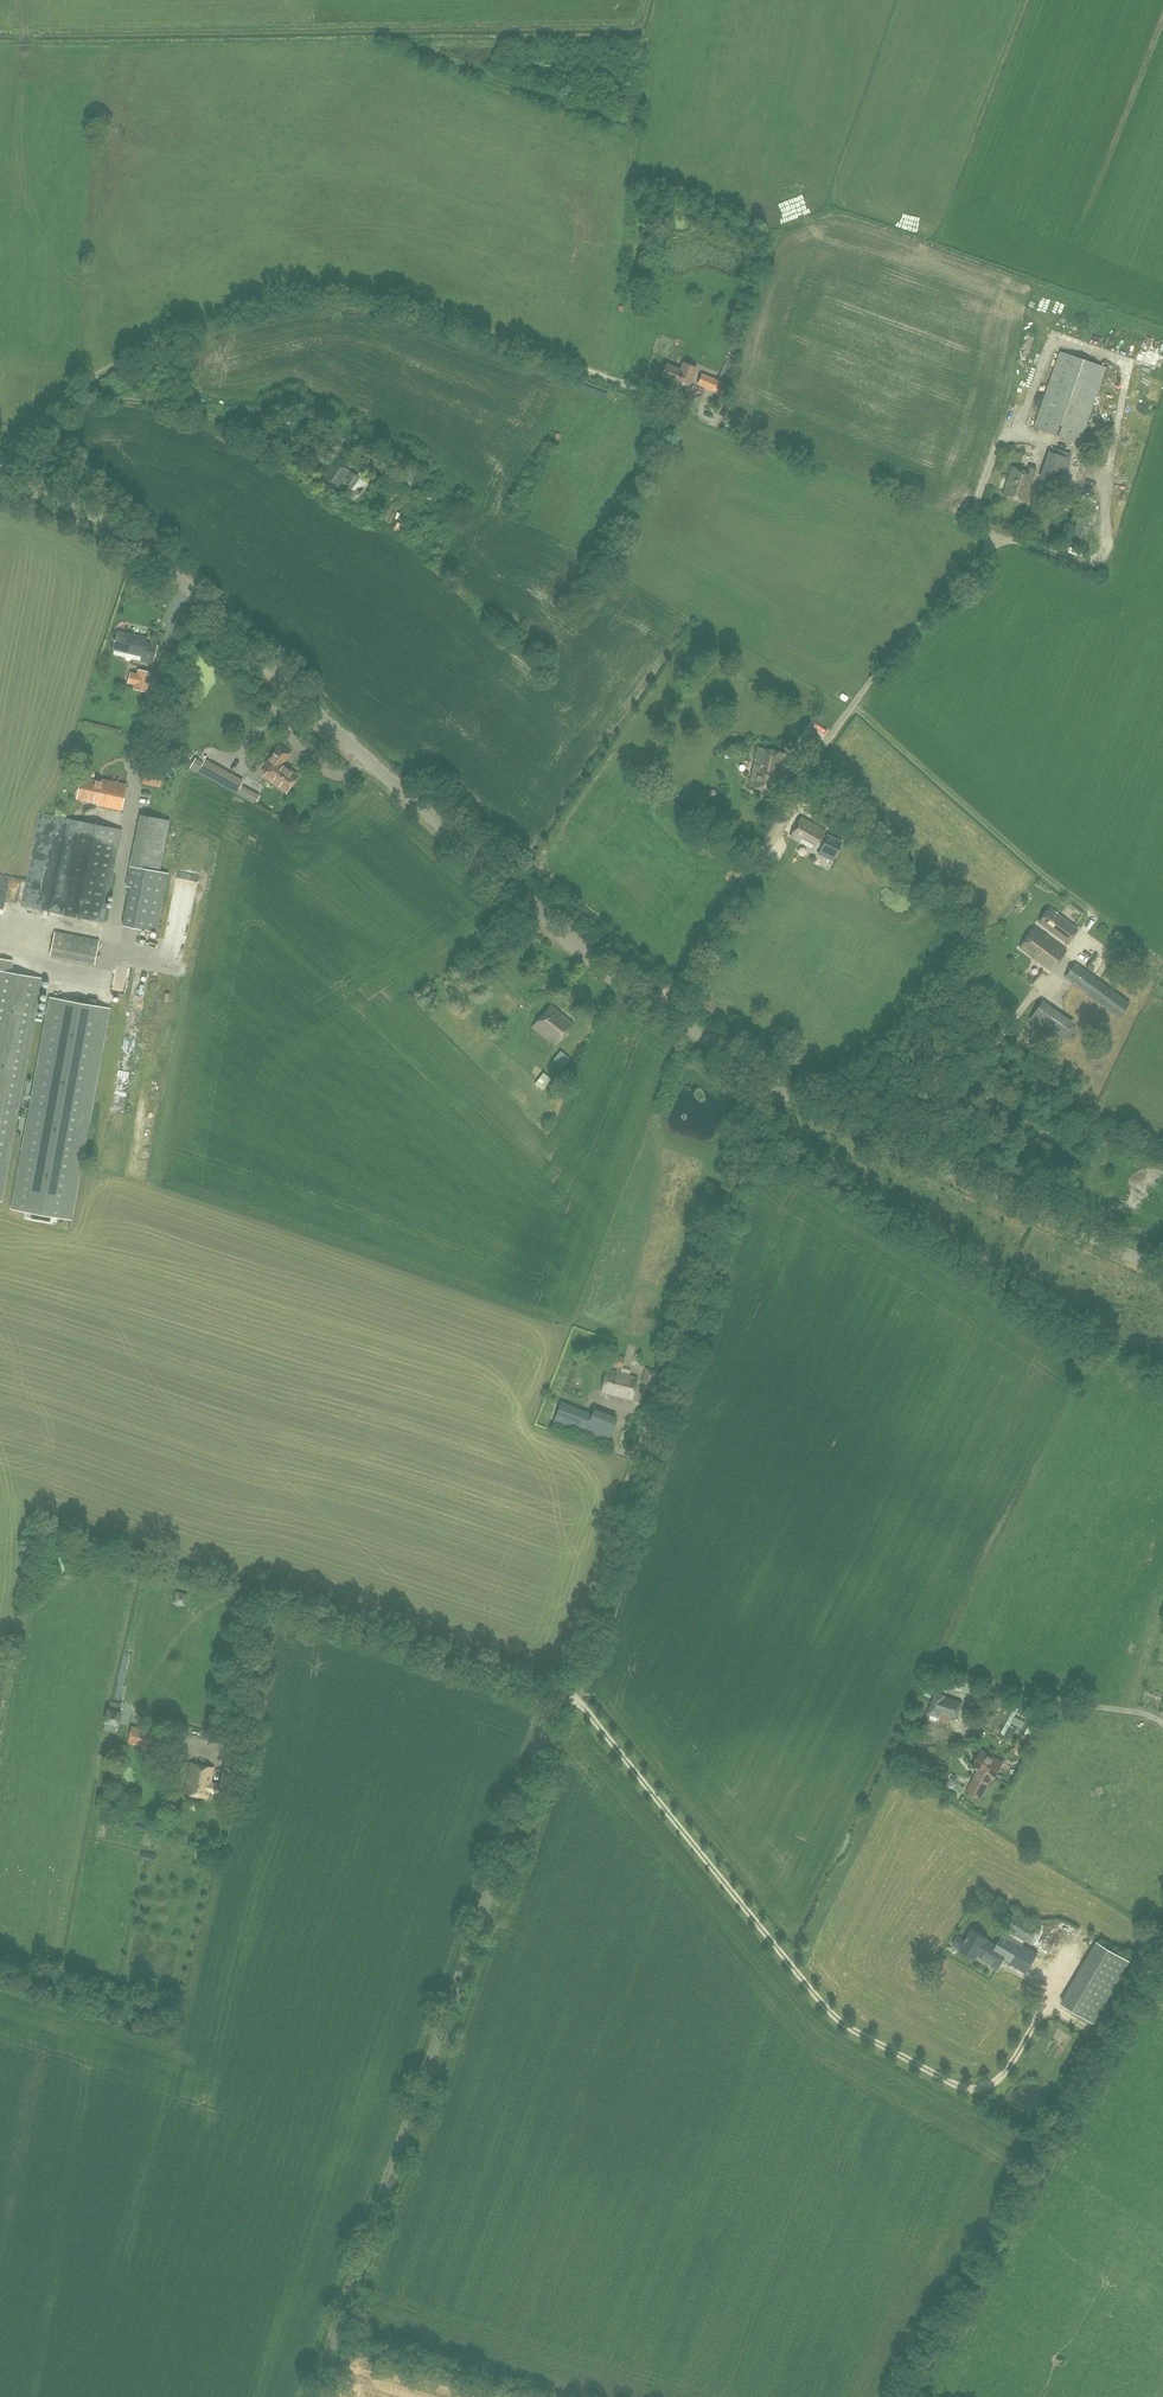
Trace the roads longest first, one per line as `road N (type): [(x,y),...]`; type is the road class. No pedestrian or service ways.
road 1 (unclassified): [(317,2396),(777,1085)]
road 2 (unclassified): [(663,1018),(479,859),(165,565),(96,516),(0,488)]
road 3 (track): [(0,466),(94,377),(228,310),(300,291),(356,292),(414,307),(705,416)]
road 4 (unclassified): [(663,1018),(831,739),(947,598),(998,550)]
road 5 (unclassified): [(1046,1219),(777,1085)]
road 6 (track): [(1162,1724),(1001,1686),(969,1711),(961,1751)]
road 7 (track): [(1162,1942),(1037,2151)]
road 8 (unclassified): [(777,1085),(663,1018)]
road 9 (unclassified): [(1046,1219),(1103,1100)]
road 10 (unclassified): [(1162,1276),(1046,1219)]

